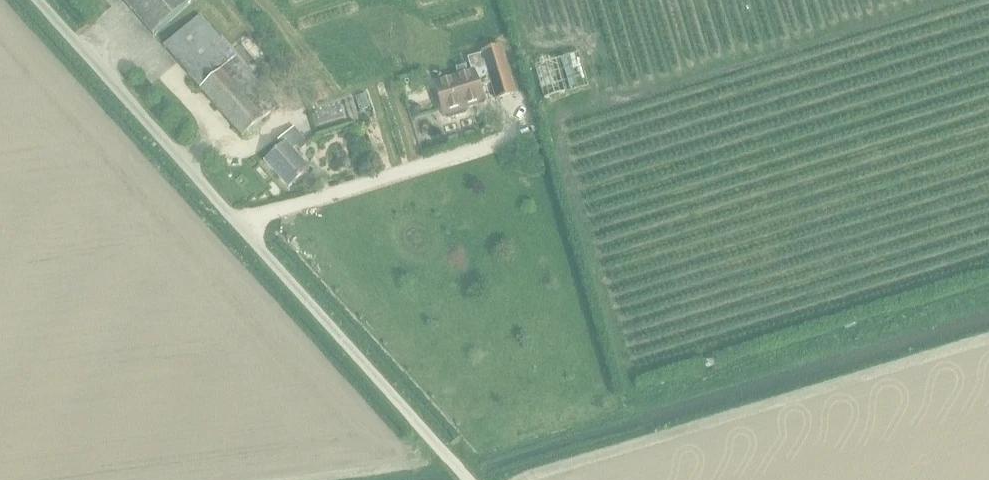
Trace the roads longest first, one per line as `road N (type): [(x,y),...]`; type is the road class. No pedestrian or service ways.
road 1 (unclassified): [(472,479),(41,0)]

